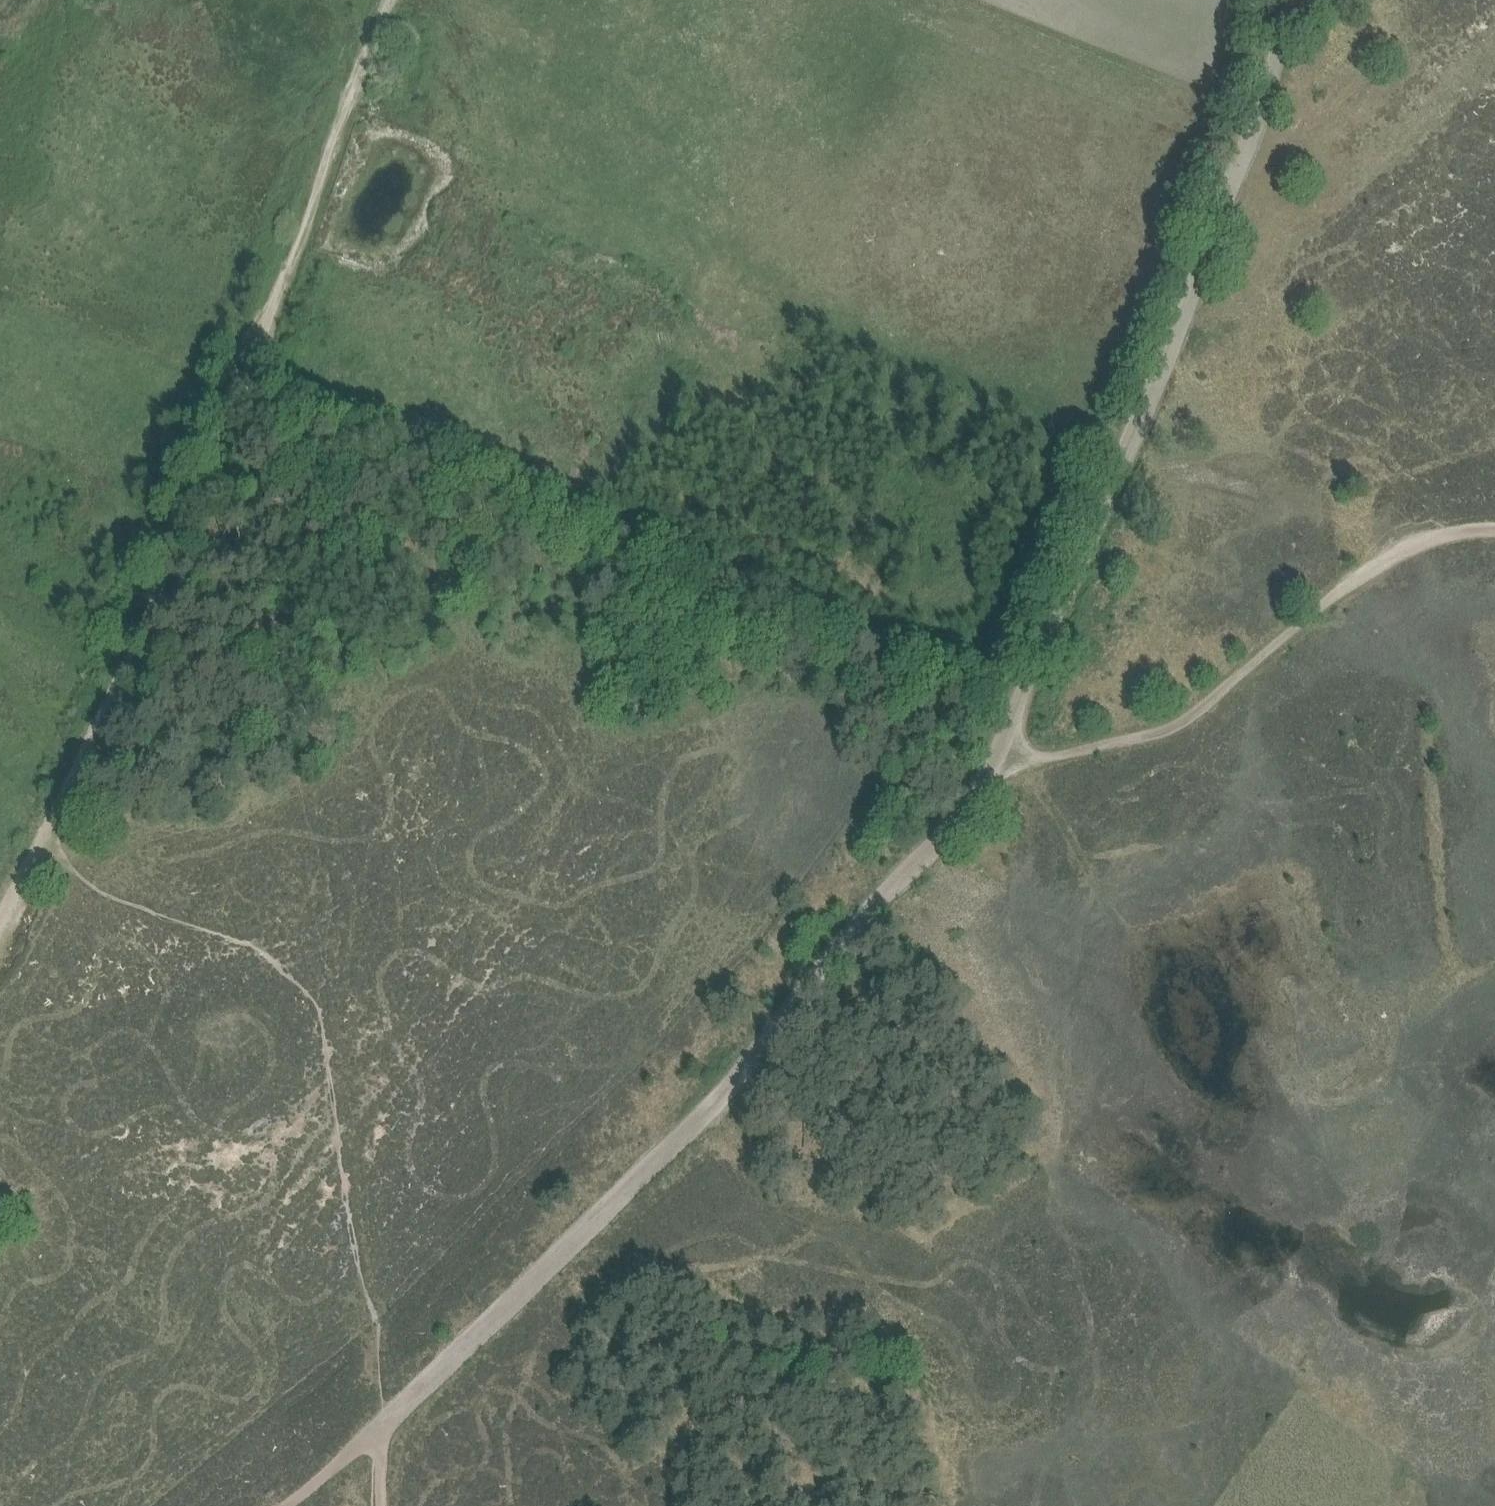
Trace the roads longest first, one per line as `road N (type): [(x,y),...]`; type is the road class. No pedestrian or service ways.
road 1 (track): [(0,934),(271,319),(390,0)]
road 2 (track): [(1305,0),(1064,605),(990,766),(971,789)]

